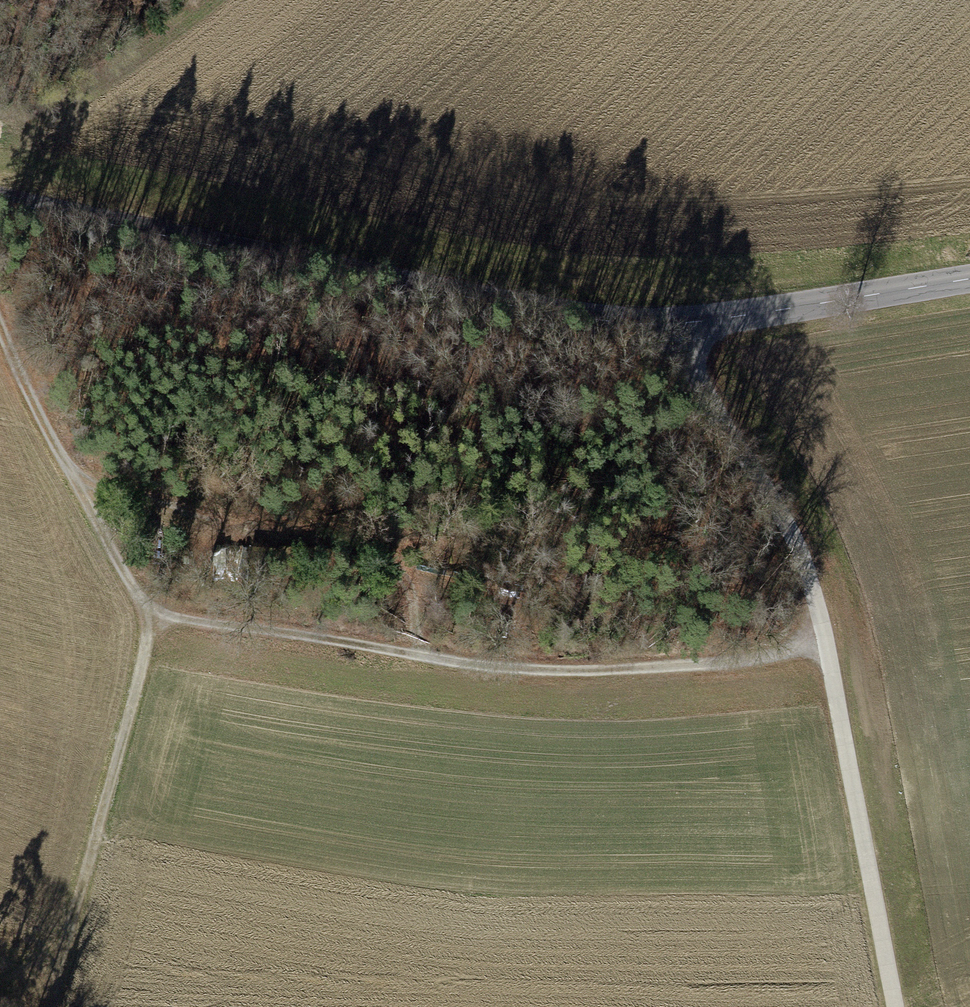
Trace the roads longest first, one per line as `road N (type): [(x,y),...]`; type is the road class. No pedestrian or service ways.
road 1 (track): [(0,312),(121,581),(159,620),(430,663),(831,672)]
road 2 (unclassified): [(895,1006),(810,572),(678,318)]
road 3 (tertiary): [(678,318),(609,320),(500,305),(0,199)]
road 4 (track): [(159,620),(48,1006)]
road 5 (tertiary): [(969,272),(678,318)]

